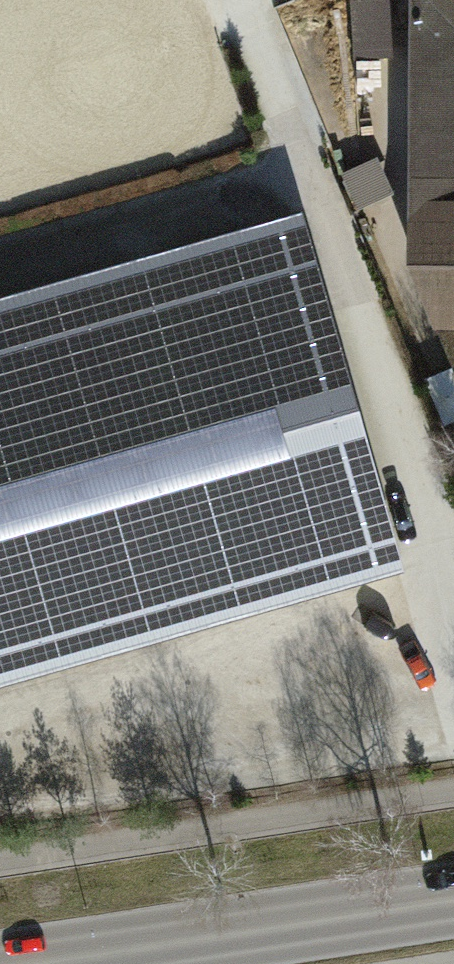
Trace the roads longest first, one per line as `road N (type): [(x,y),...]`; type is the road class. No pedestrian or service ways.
road 1 (track): [(242,0),(453,530)]
road 2 (tertiary): [(22,963),(453,899)]

